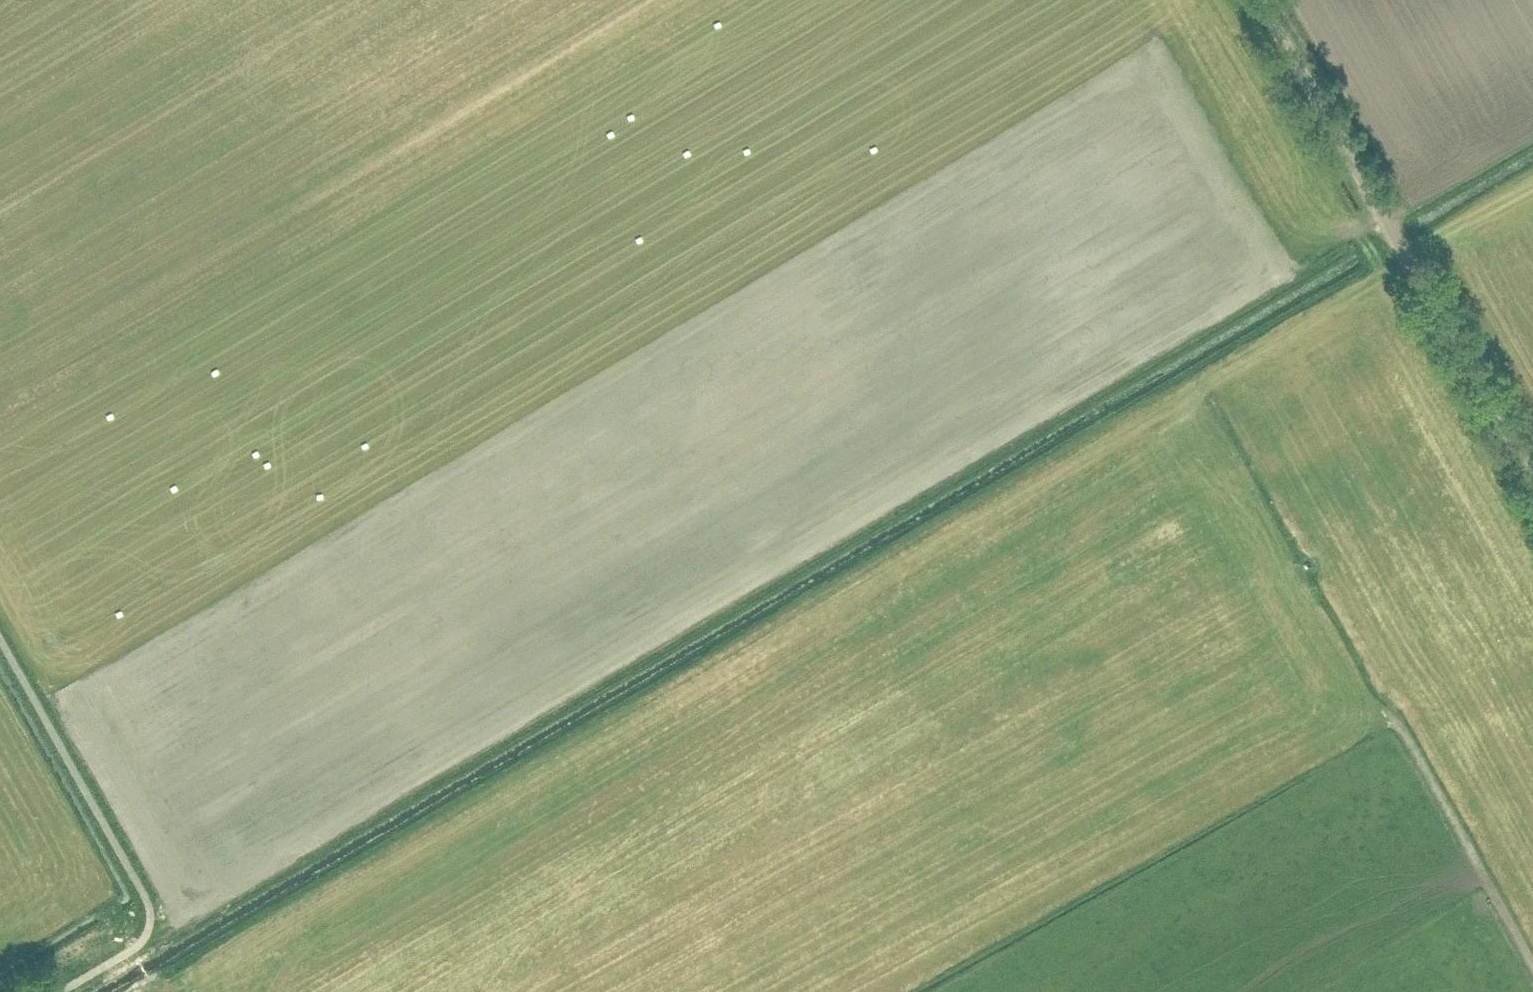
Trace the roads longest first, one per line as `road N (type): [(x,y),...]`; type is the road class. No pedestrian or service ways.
road 1 (unclassified): [(1532,473),(1260,0)]

